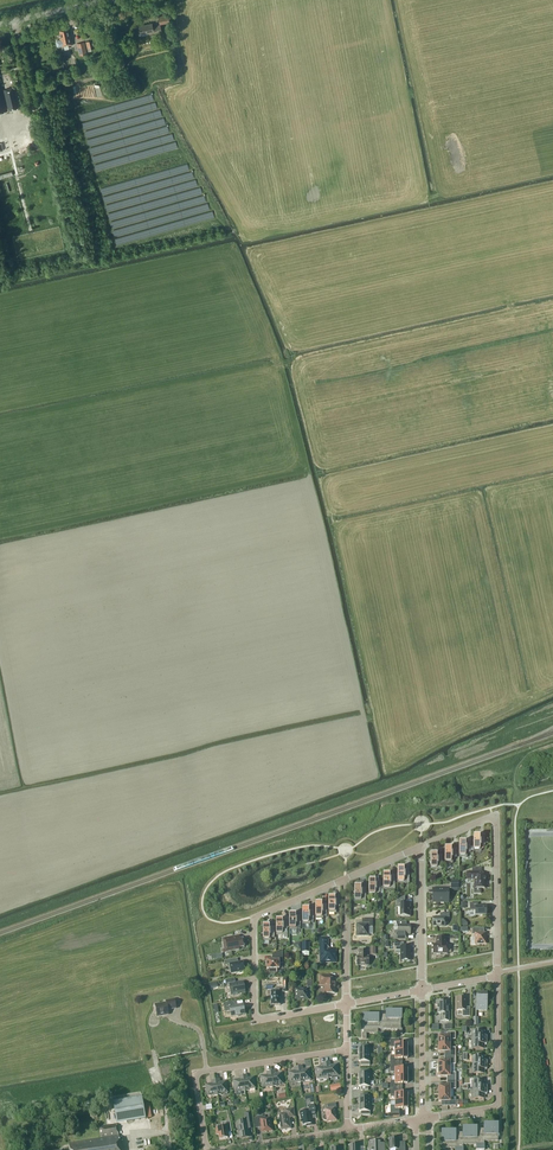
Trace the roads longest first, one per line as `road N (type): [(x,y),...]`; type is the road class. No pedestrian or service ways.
road 1 (residential): [(257,1020),(256,918),(421,849)]
road 2 (track): [(552,304),(290,363)]
road 3 (residential): [(431,1116),(496,1105),(497,975)]
road 4 (residential): [(497,975),(495,818)]
road 5 (residential): [(199,1072),(347,1049)]
road 6 (unclassified): [(422,990),(421,849)]
road 7 (unclassified): [(425,1118),(422,990)]
road 8 (residential): [(221,1149),(347,1130)]

